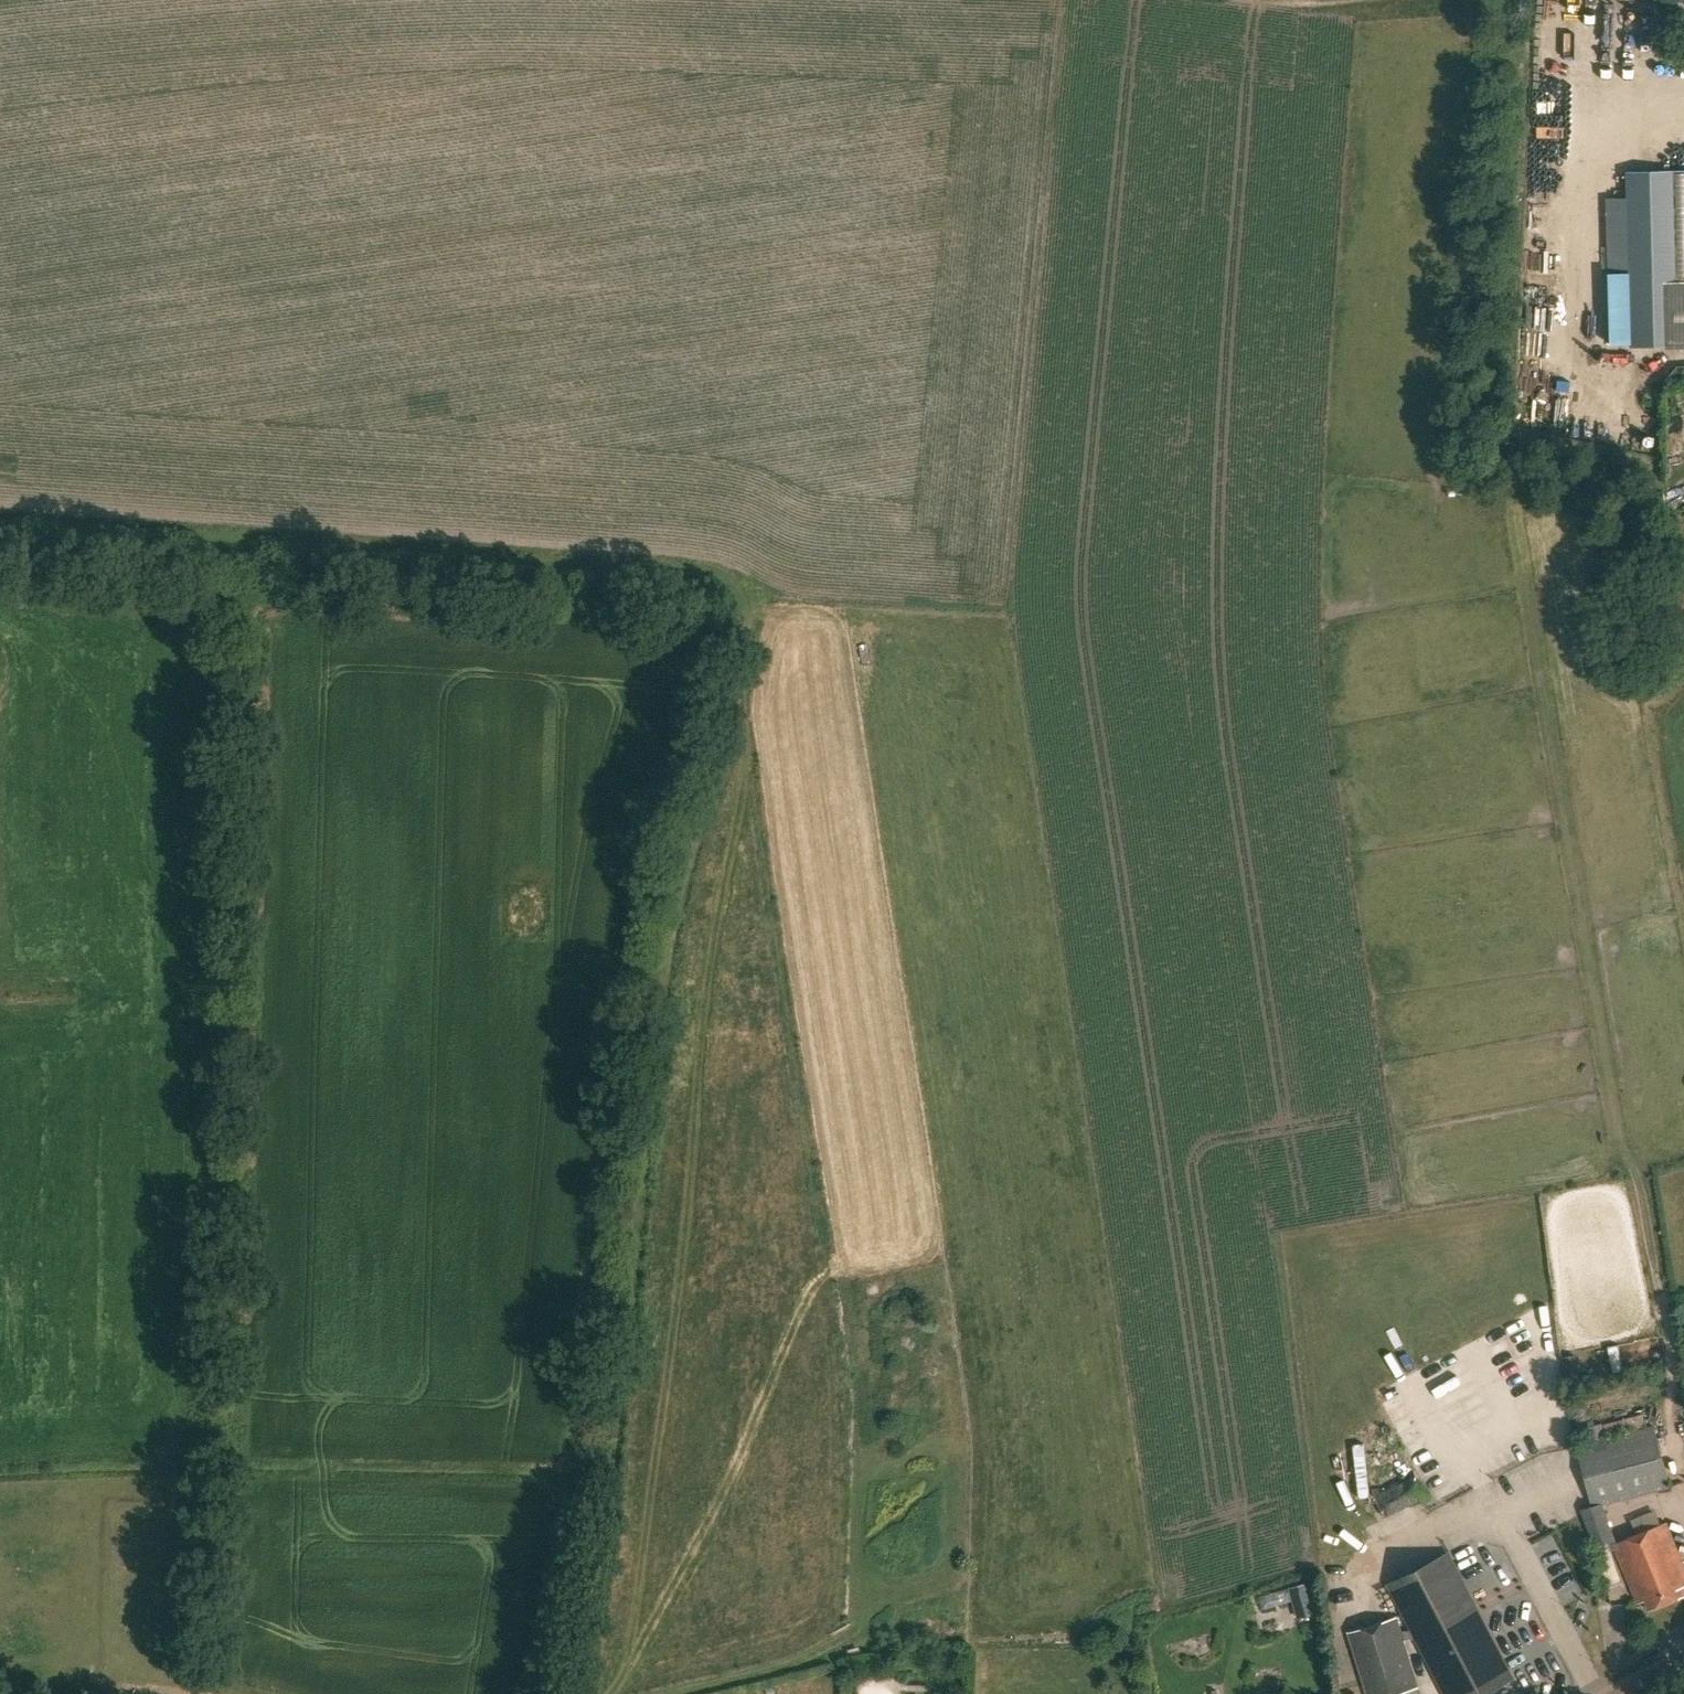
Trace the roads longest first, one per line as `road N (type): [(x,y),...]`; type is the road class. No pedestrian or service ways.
road 1 (track): [(0,549),(706,607),(580,1477),(560,1693)]
road 2 (track): [(1664,1307),(1639,1182),(1625,1154),(1526,584),(1516,579)]

